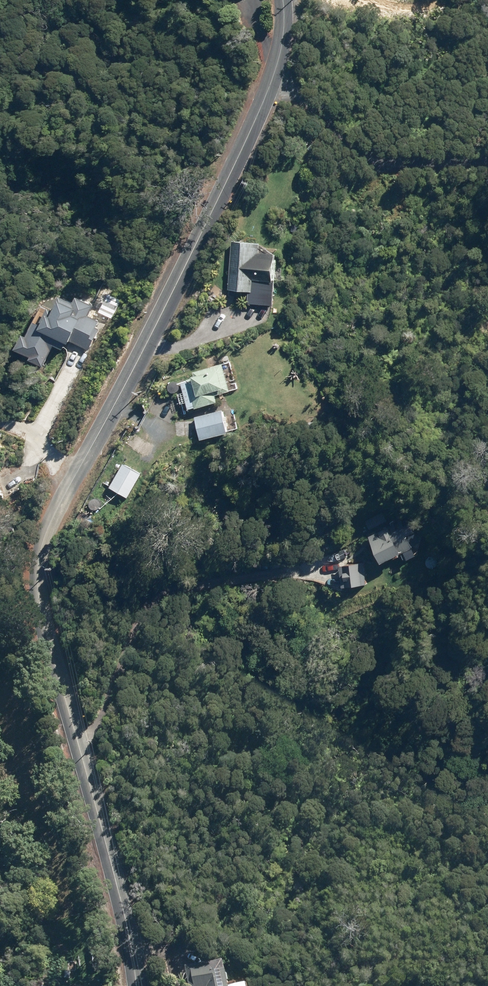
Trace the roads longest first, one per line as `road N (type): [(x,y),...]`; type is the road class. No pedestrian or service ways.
road 1 (unclassified): [(136,985),(41,607),(40,553),(271,86),(283,0)]

